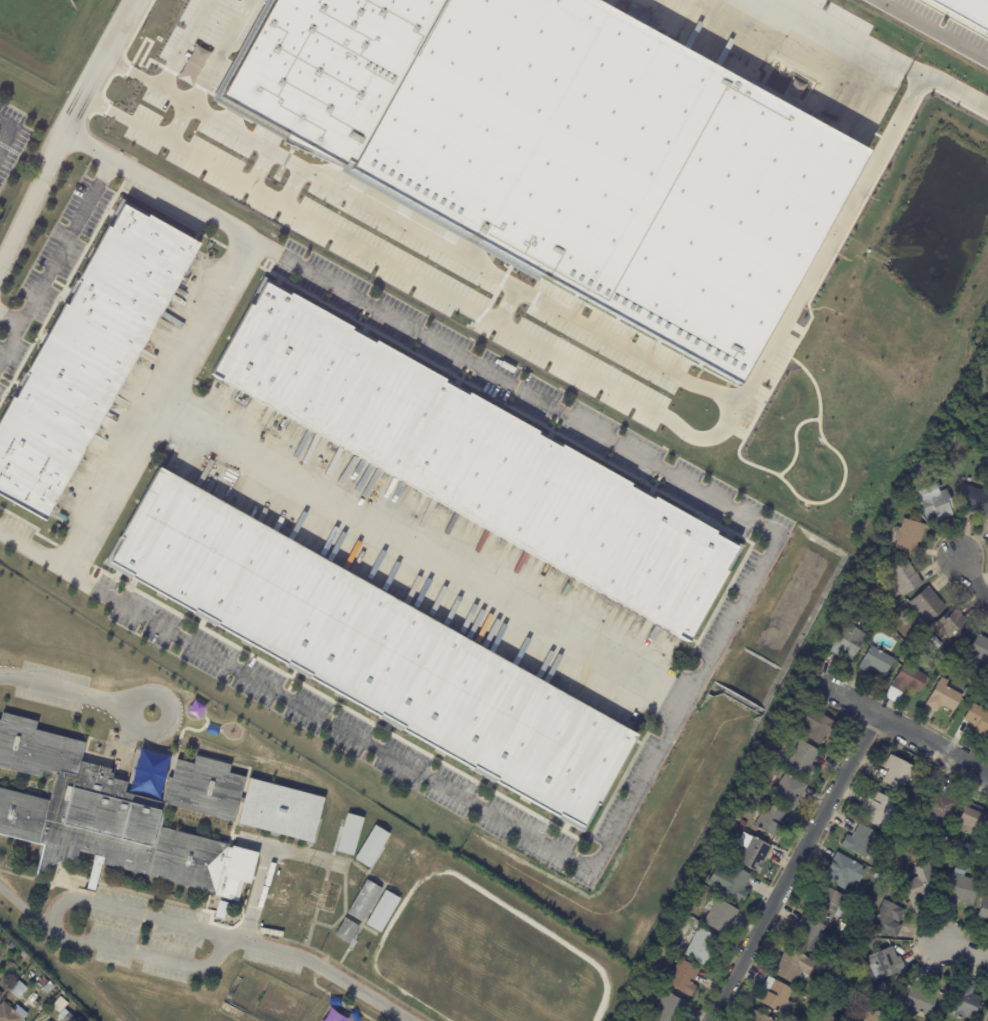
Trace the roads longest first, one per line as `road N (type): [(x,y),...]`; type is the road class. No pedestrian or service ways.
road 1 (residential): [(876,715),(709,1020)]
road 2 (residential): [(822,686),(987,775)]
road 3 (residential): [(64,130),(135,0)]

